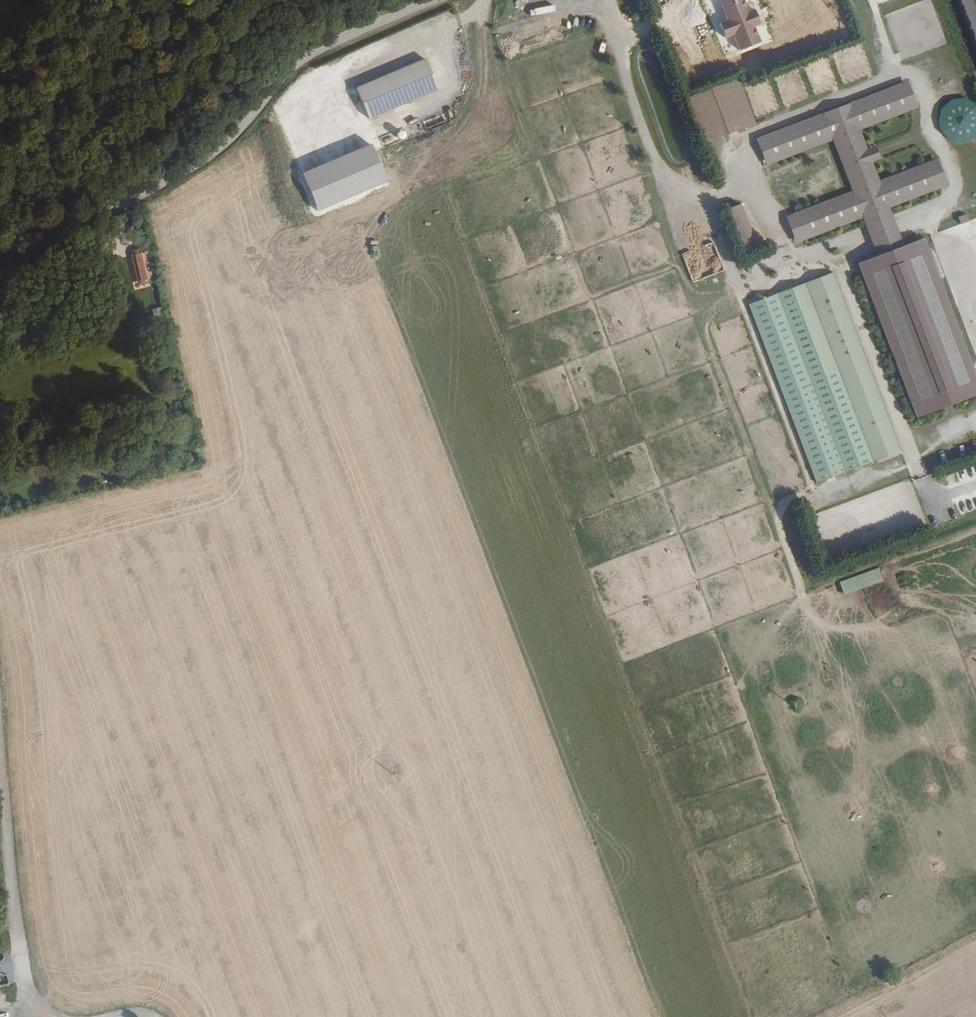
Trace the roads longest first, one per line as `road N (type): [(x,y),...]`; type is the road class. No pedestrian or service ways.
road 1 (unclassified): [(438,0),(300,62),(237,137),(23,262),(0,284)]
road 2 (track): [(0,750),(29,1016)]

